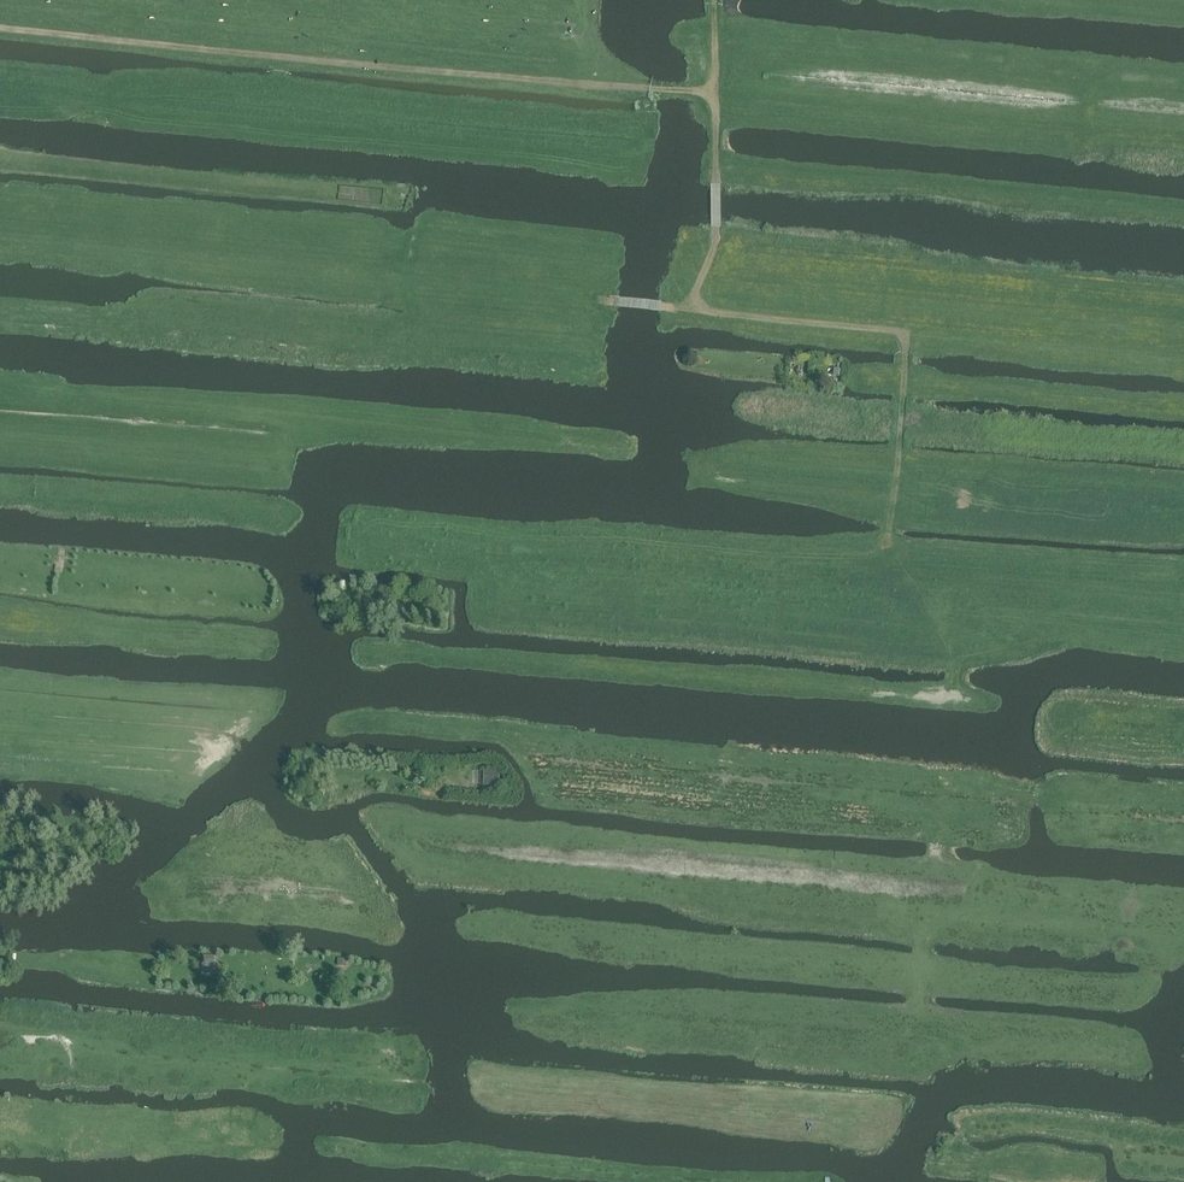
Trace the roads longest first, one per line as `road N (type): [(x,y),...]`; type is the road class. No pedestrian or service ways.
road 1 (track): [(0,28),(702,92),(717,79),(714,0)]
road 2 (track): [(885,550),(908,341),(898,330),(703,310),(695,299),(718,229)]
road 3 (track): [(702,92),(717,108),(718,229)]

